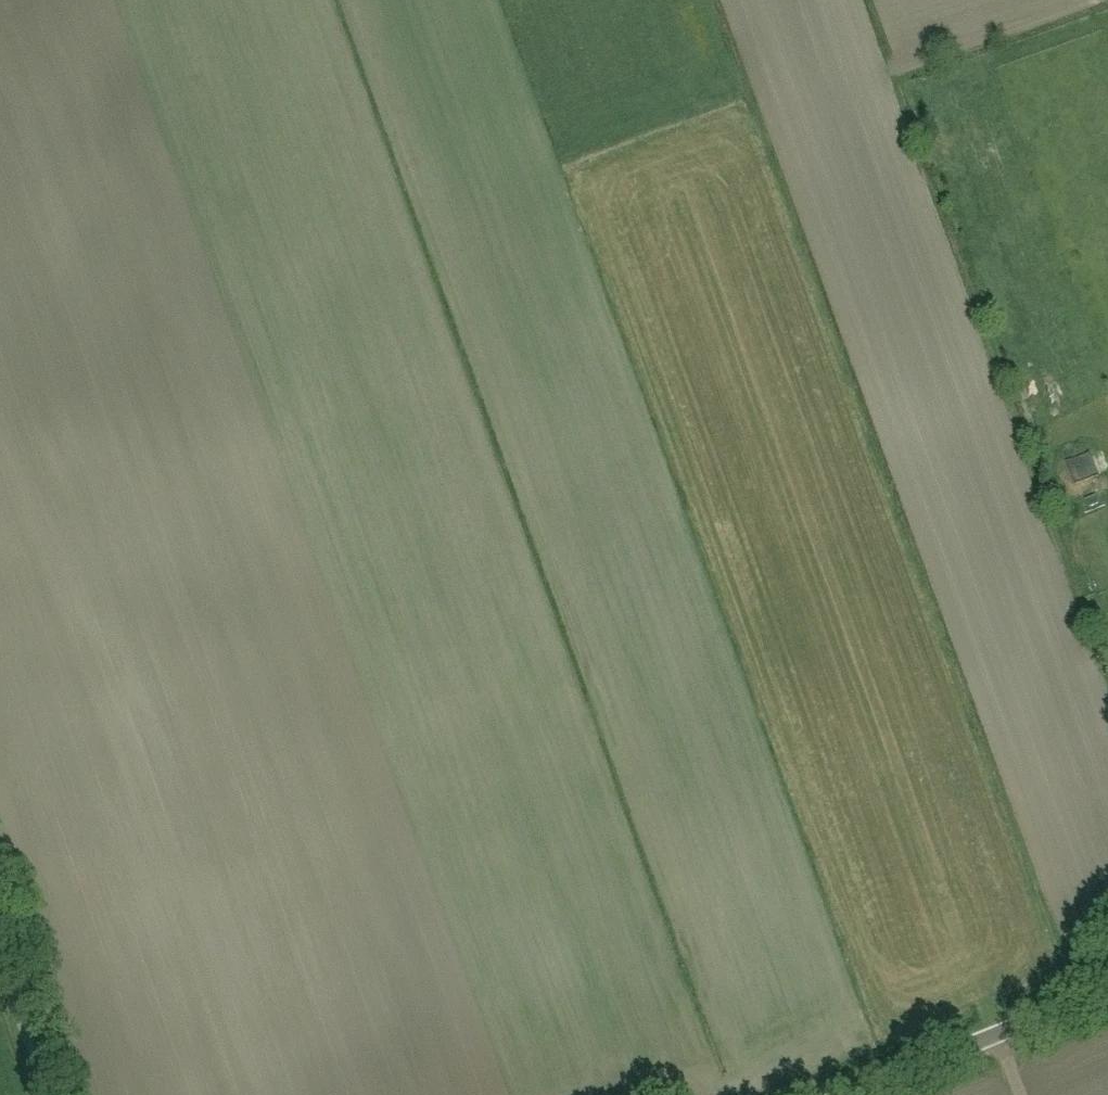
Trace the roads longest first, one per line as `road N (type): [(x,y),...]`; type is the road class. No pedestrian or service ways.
road 1 (unclassified): [(853,1094),(1107,990)]
road 2 (unclassified): [(60,1094),(0,931)]

